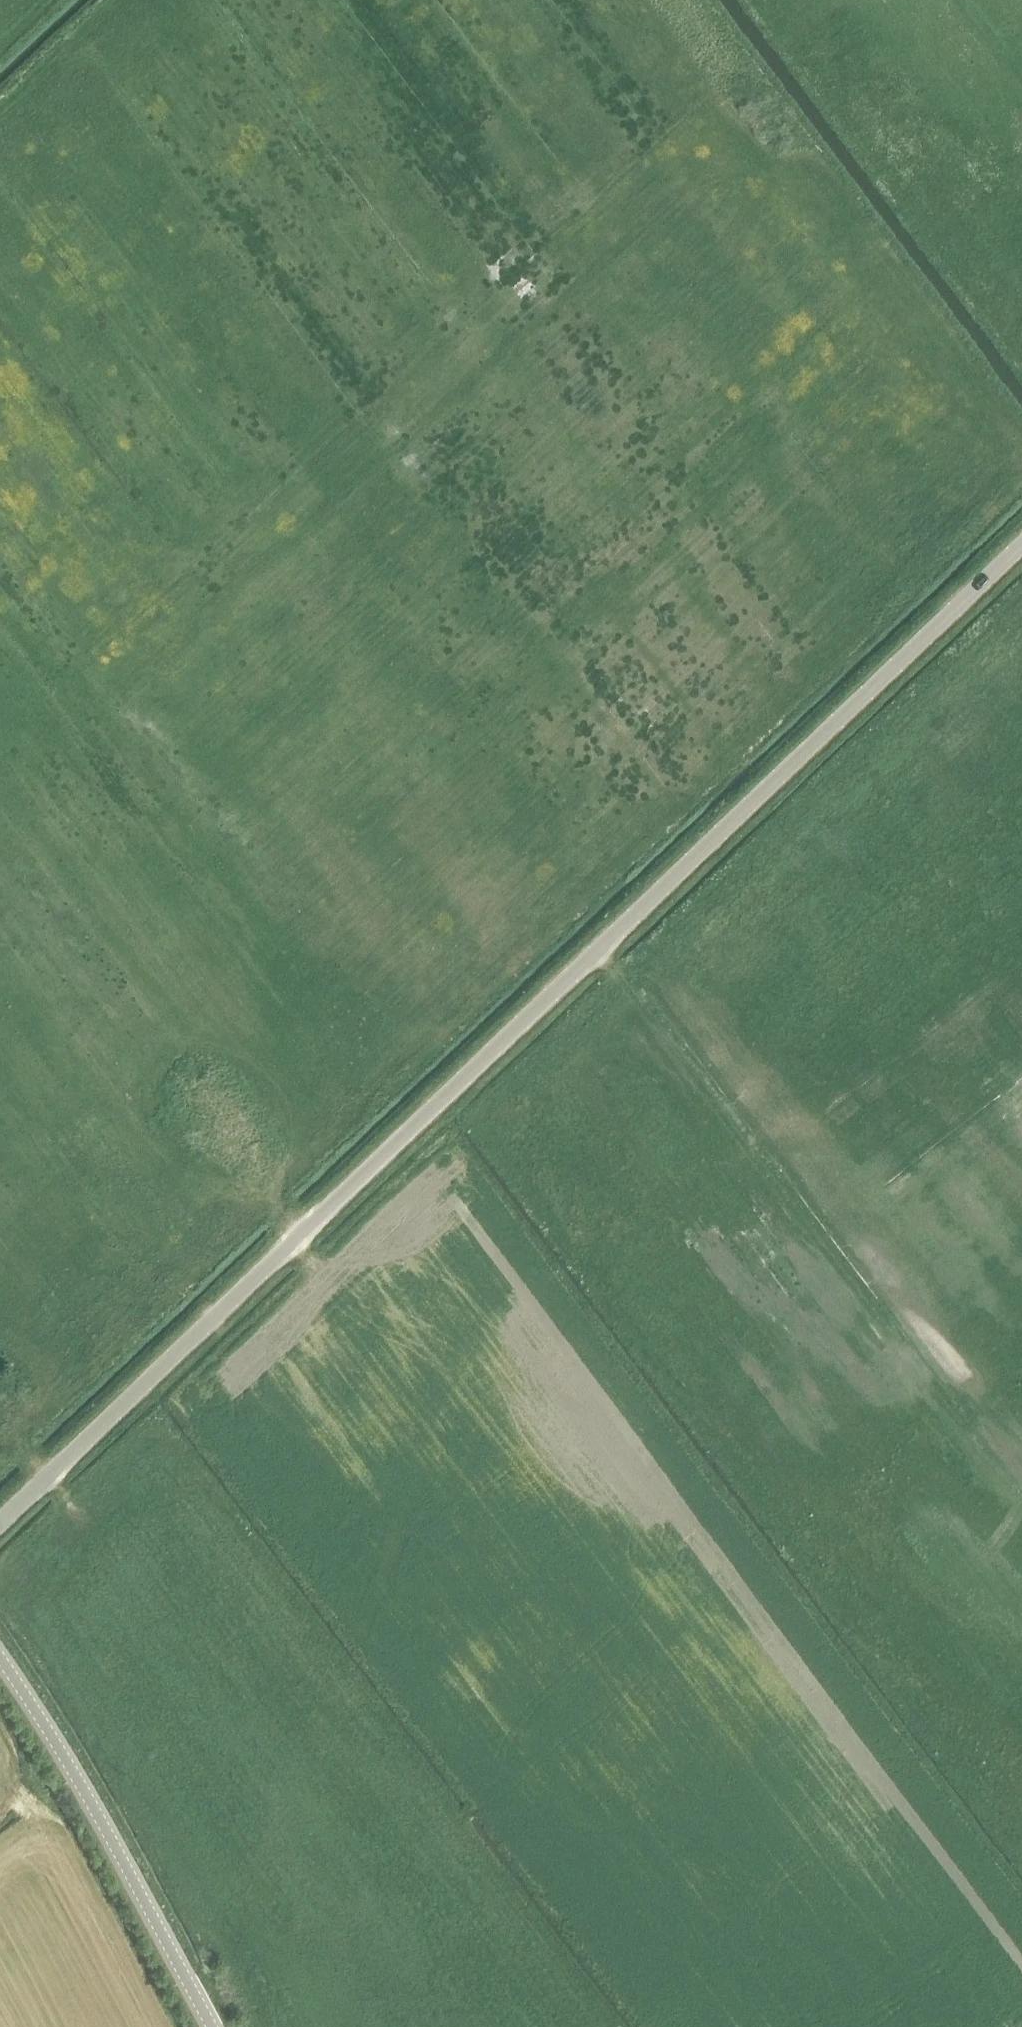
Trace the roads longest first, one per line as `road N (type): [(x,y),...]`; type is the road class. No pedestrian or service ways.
road 1 (unclassified): [(0,1520),(1021,543)]
road 2 (tertiary): [(212,2026),(73,1770),(0,1657)]

